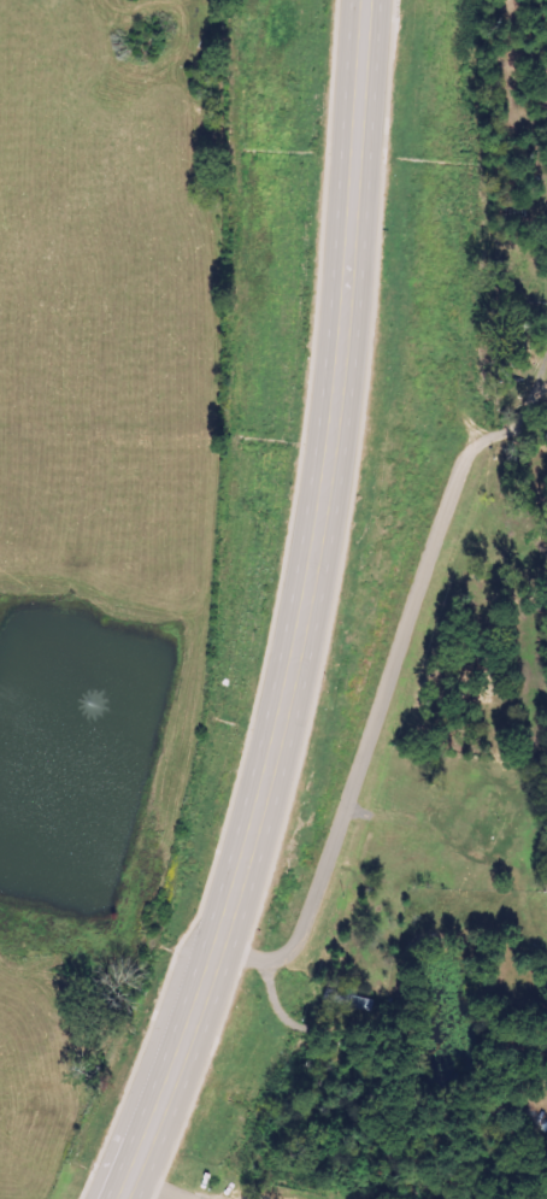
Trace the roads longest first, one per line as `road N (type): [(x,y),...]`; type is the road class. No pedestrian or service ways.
road 1 (trunk): [(130,1198),(246,897),(322,595),(364,358),(385,0)]

